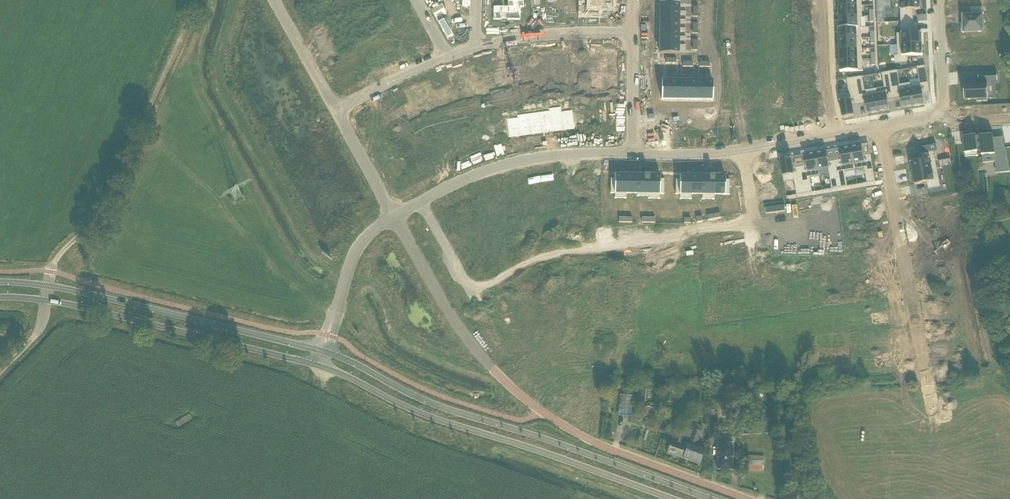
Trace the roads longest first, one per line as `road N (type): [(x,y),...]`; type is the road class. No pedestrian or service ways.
road 1 (secondary): [(710,498),(443,407),(328,352)]
road 2 (secondary): [(319,365),(434,418),(673,498)]
road 3 (track): [(193,0),(99,216),(51,272)]
road 4 (residential): [(935,410),(876,126)]
road 5 (residential): [(747,498),(597,444),(505,381)]
road 6 (residential): [(631,154),(531,158),(418,203)]
road 7 (residential): [(505,381),(467,340),(395,215)]
road 8 (residential): [(505,381),(479,310),(418,203)]
road 9 (secondary): [(218,325),(48,286)]
road 10 (secondary): [(46,301),(215,340)]
road 11 (residential): [(478,49),(546,36),(632,36)]
road 12 (residential): [(781,145),(631,154)]
road 13 (residential): [(782,0),(781,145)]
road 14 (residential): [(337,107),(275,0)]
road 15 (residential): [(395,215),(337,107)]
road 16 (residential): [(337,107),(447,55)]

